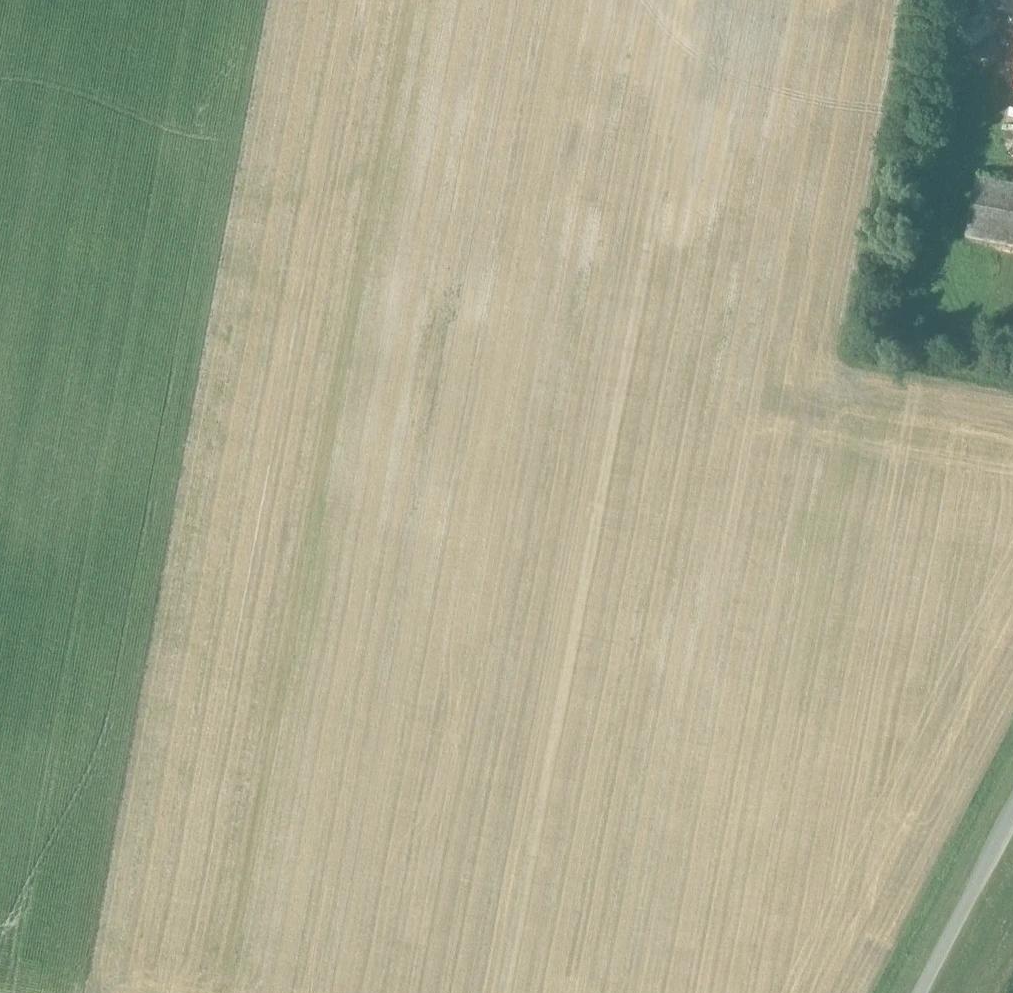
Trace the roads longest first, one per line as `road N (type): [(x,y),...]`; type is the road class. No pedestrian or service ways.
road 1 (unclassified): [(921,992),(1012,813)]

